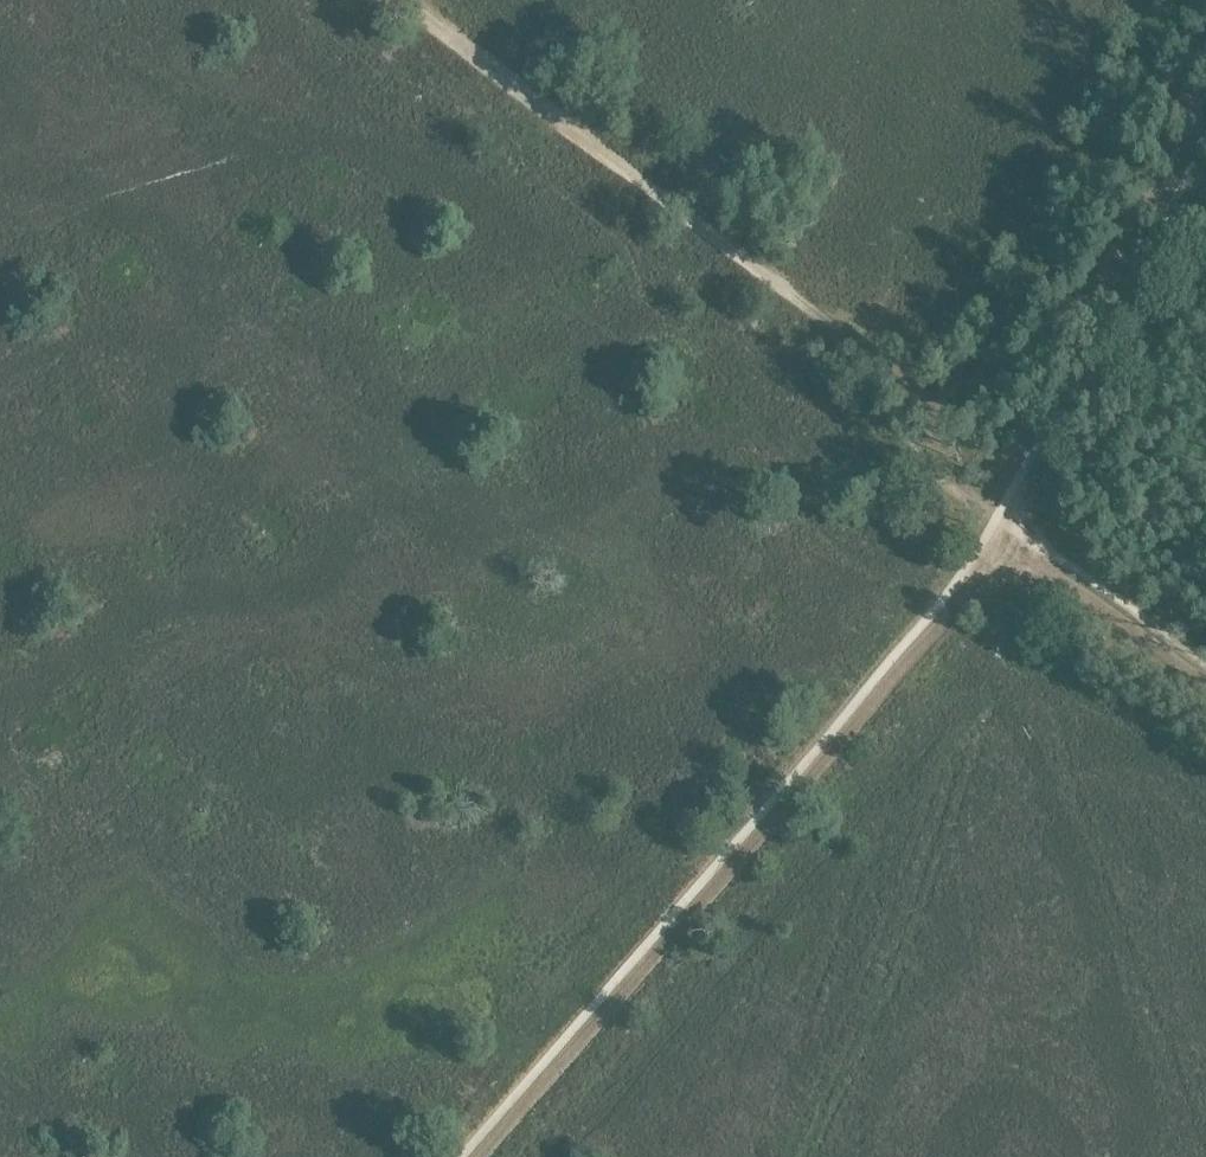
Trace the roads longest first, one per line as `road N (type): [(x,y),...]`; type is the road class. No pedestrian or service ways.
road 1 (track): [(1009,537),(966,600),(478,1156)]
road 2 (track): [(1001,512),(675,215),(399,0)]
road 3 (track): [(1205,173),(1009,537)]
road 4 (track): [(1009,537),(1205,688)]

